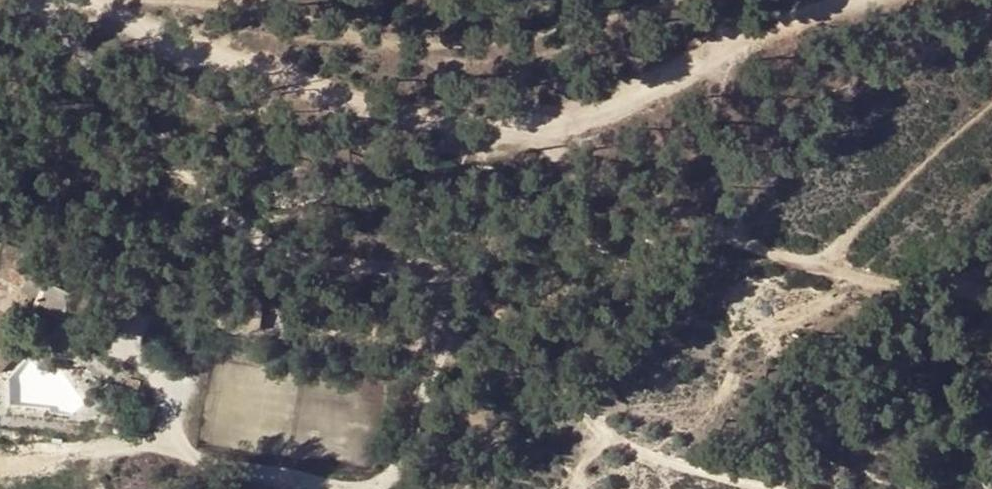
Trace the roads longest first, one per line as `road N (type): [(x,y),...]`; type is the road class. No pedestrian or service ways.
road 1 (track): [(49,0),(187,179),(234,219),(462,304),(553,374),(631,449),(776,488)]
road 2 (track): [(873,0),(703,59),(620,101),(558,121),(485,125),(404,116),(69,0)]

